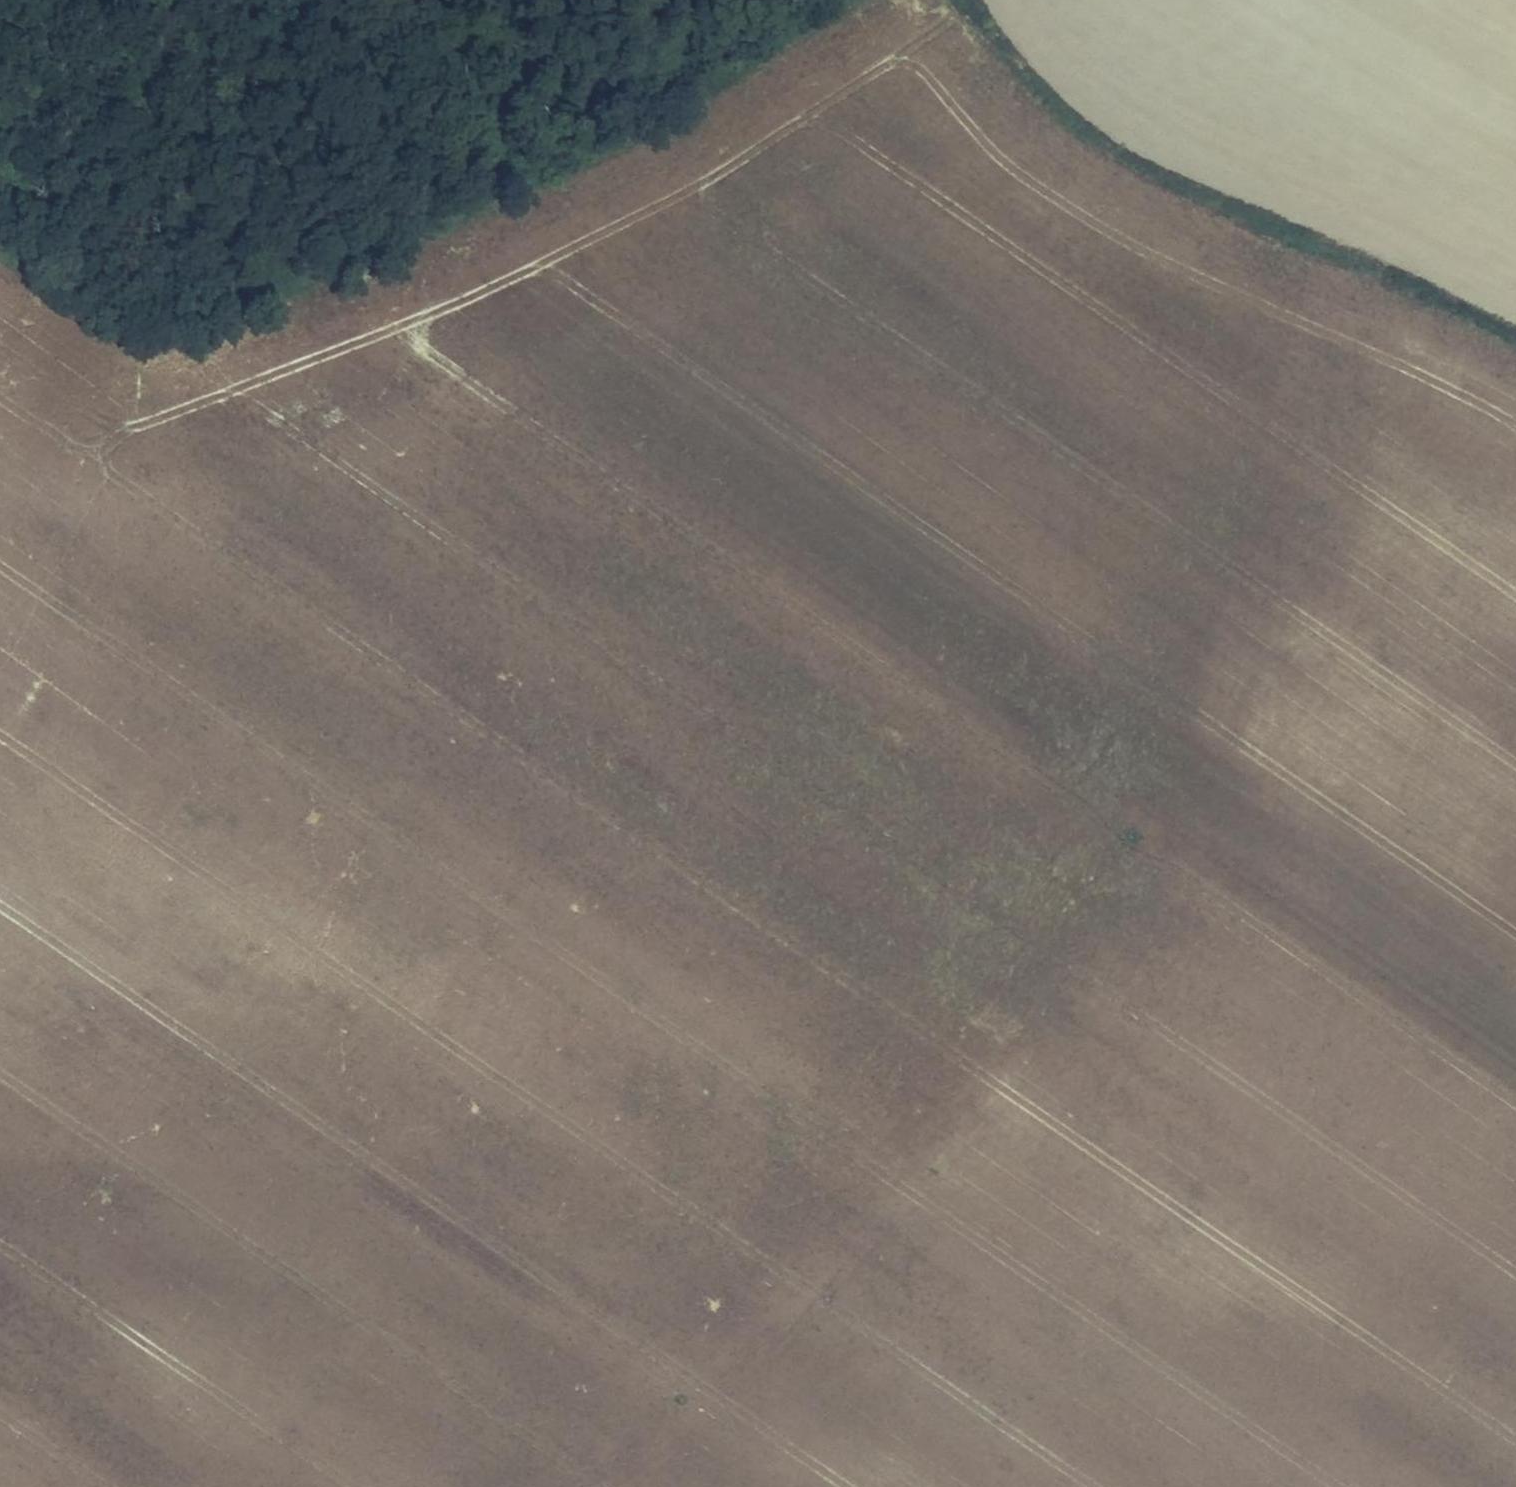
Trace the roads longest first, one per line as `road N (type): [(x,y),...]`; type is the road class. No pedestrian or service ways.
road 1 (track): [(1515,302),(1386,236),(1168,144),(1070,81),(1002,0)]

